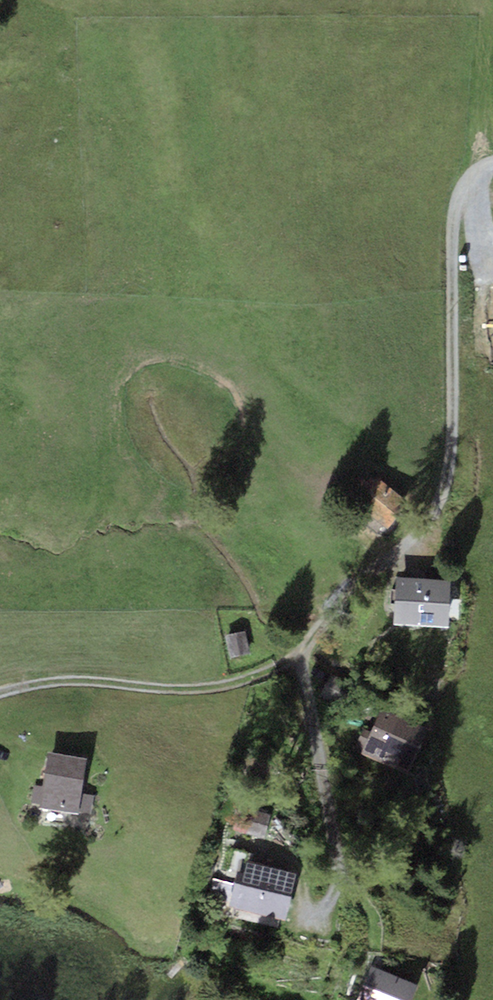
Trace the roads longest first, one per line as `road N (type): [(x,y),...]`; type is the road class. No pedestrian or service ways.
road 1 (track): [(422,533),(303,654),(267,678),(161,688),(75,679),(0,689)]
road 2 (track): [(422,533),(443,491),(452,434),(454,213),(474,172),(492,163)]
road 3 (track): [(492,10),(466,130),(492,164)]

